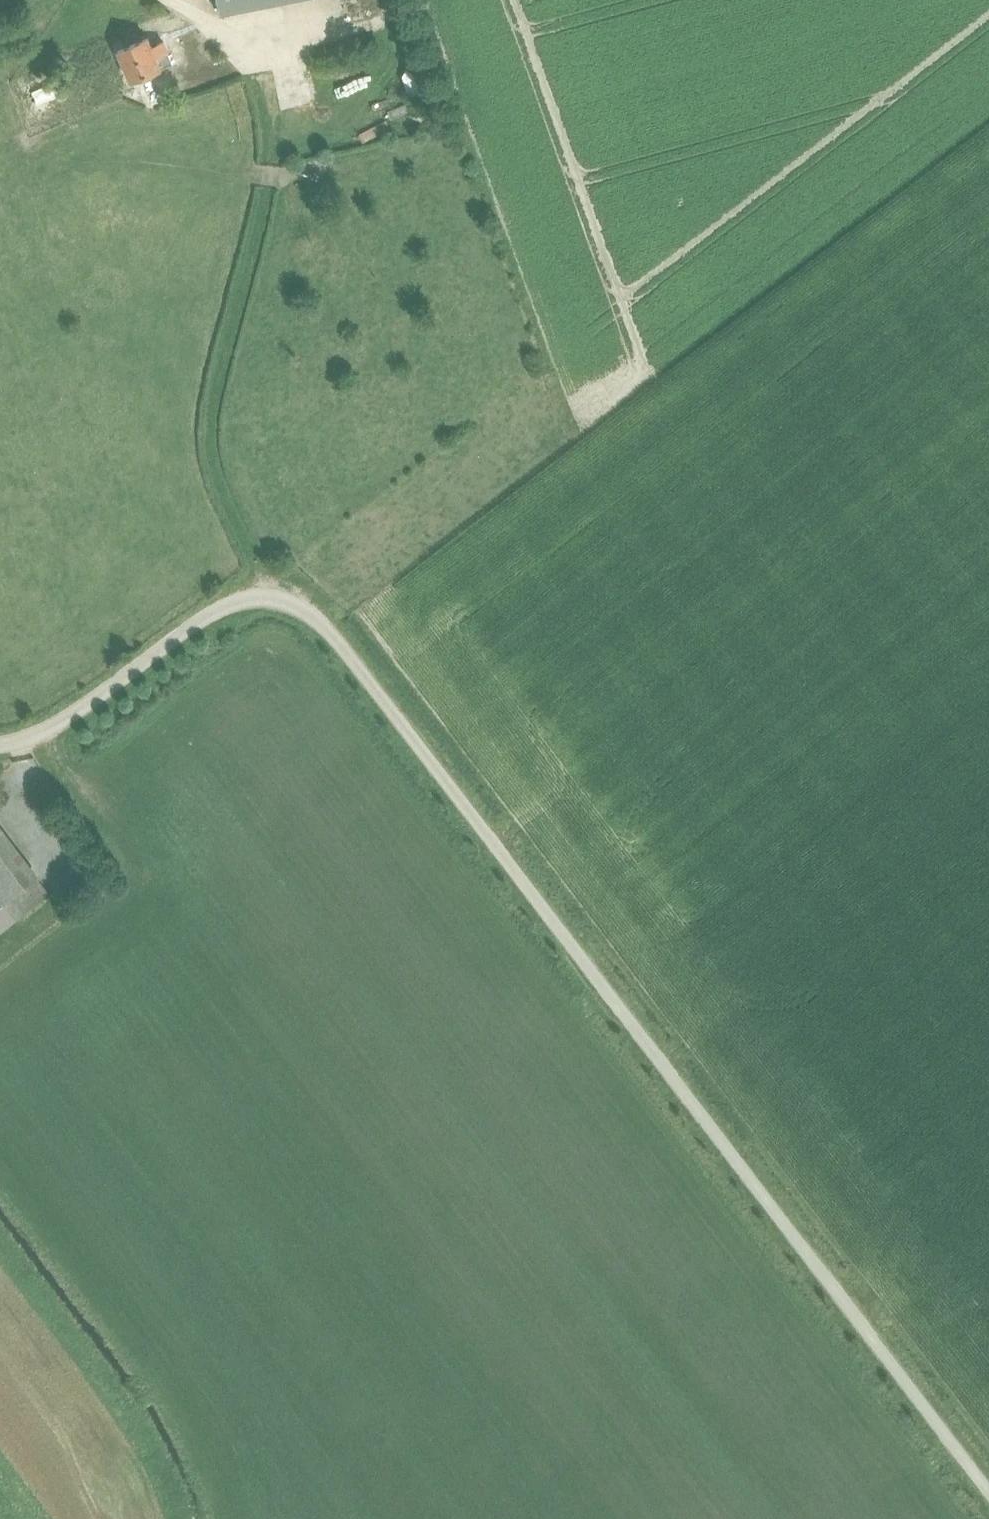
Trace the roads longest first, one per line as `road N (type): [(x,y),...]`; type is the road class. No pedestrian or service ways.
road 1 (unclassified): [(988,1491),(429,758),(333,635),(298,604),(265,595),(224,604),(69,716),(0,744)]

